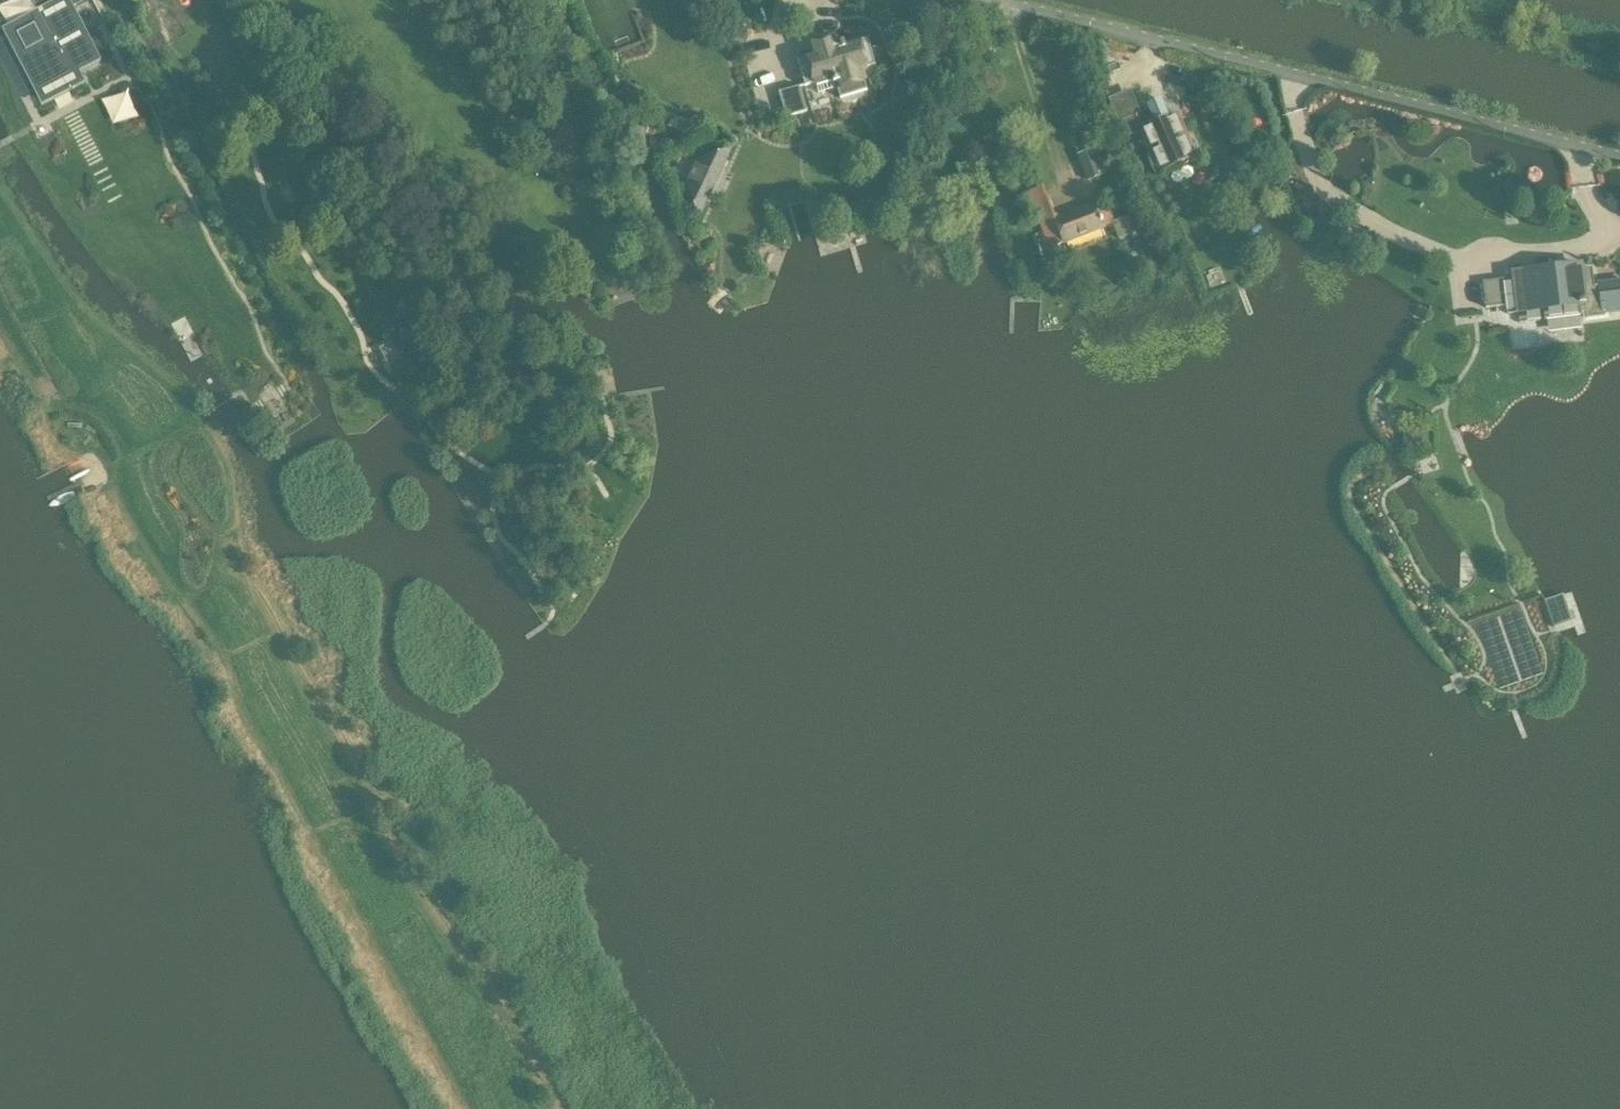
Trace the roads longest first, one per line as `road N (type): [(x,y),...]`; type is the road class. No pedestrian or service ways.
road 1 (residential): [(1619,155),(983,0)]

